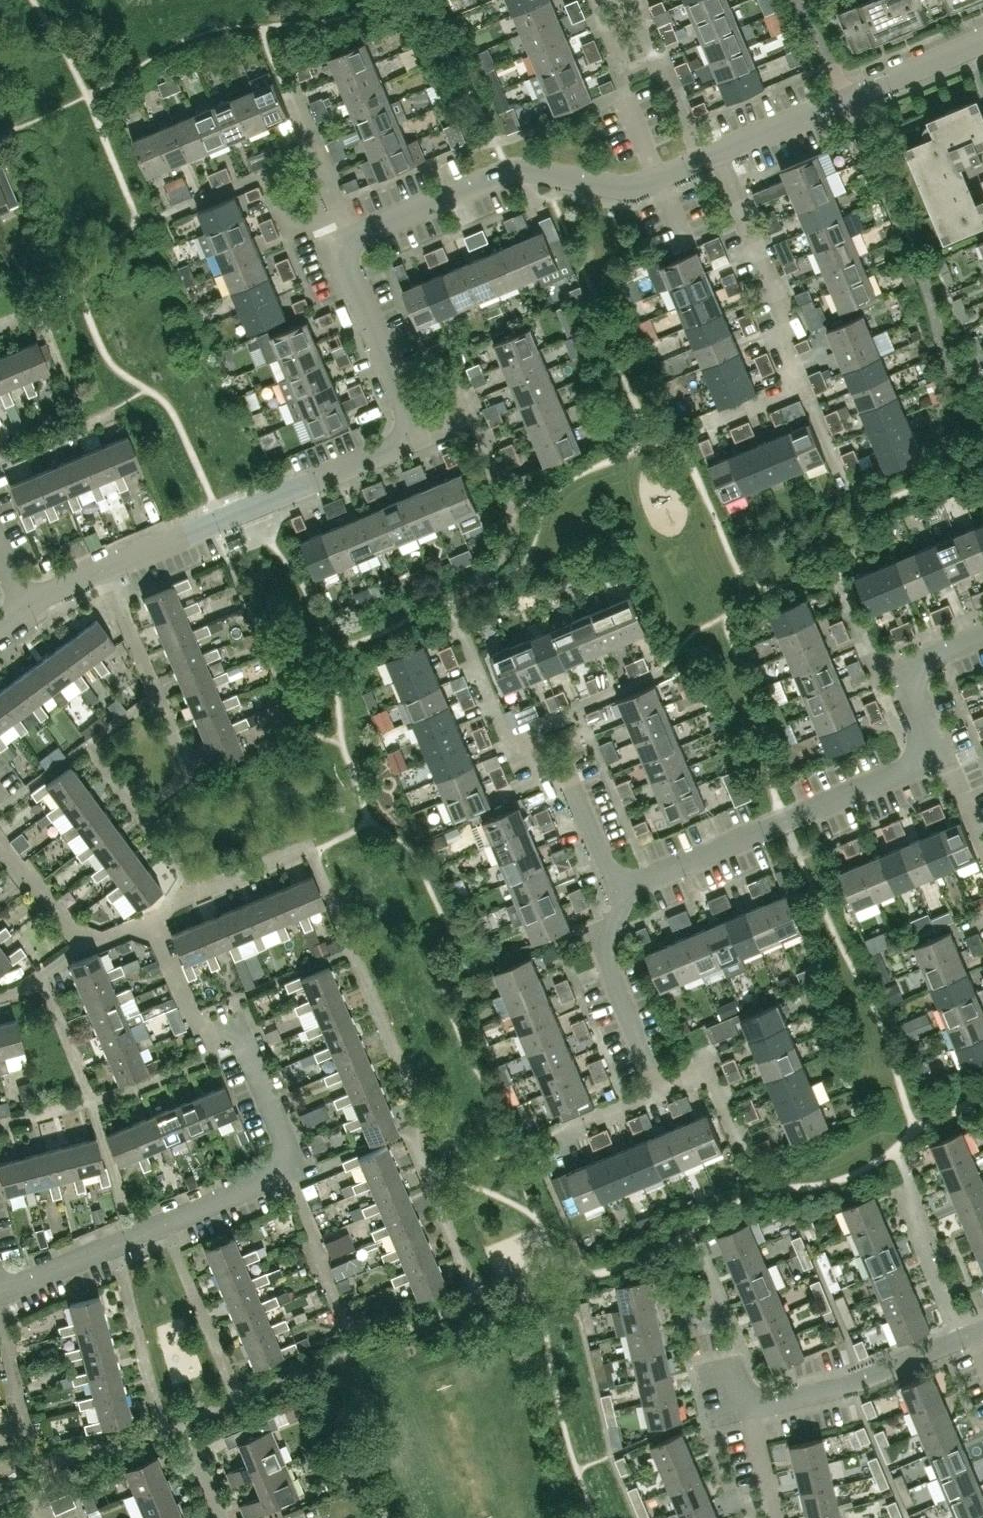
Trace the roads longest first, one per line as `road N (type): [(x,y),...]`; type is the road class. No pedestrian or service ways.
road 1 (residential): [(0,1289),(264,1185),(286,1168),(288,1149),(238,1022),(204,1038),(151,920)]
road 2 (residential): [(353,237),(509,171),(622,187),(702,158)]
road 3 (residential): [(618,891),(942,754)]
road 4 (residential): [(104,570),(412,433)]
road 5 (residential): [(719,150),(982,40)]
road 6 (residential): [(800,382),(782,340),(782,308),(719,150)]
road 7 (residential): [(747,1410),(851,1384),(961,1338)]
road 8 (residential): [(412,433),(335,244),(353,237)]
road 9 (residential): [(659,1088),(601,949),(622,901),(618,891)]
road 10 (residential): [(702,158),(663,69),(648,58),(624,64),(595,0)]
road 11 (residential): [(618,891),(571,787),(508,736)]
road 12 (residential): [(139,811),(89,745),(156,695)]
road 13 (residential): [(508,736),(660,671)]
road 14 (residential): [(899,1193),(961,1338)]
road 15 (residential): [(315,154),(177,211)]
road 16 (residential): [(139,811),(190,773),(156,695)]
road 17 (residential): [(499,483),(468,410),(412,433)]
road 18 (residential): [(742,1150),(706,1069),(659,1088)]
road 19 (residential): [(156,695),(104,570)]
road 20 (residential): [(81,945),(0,842)]

